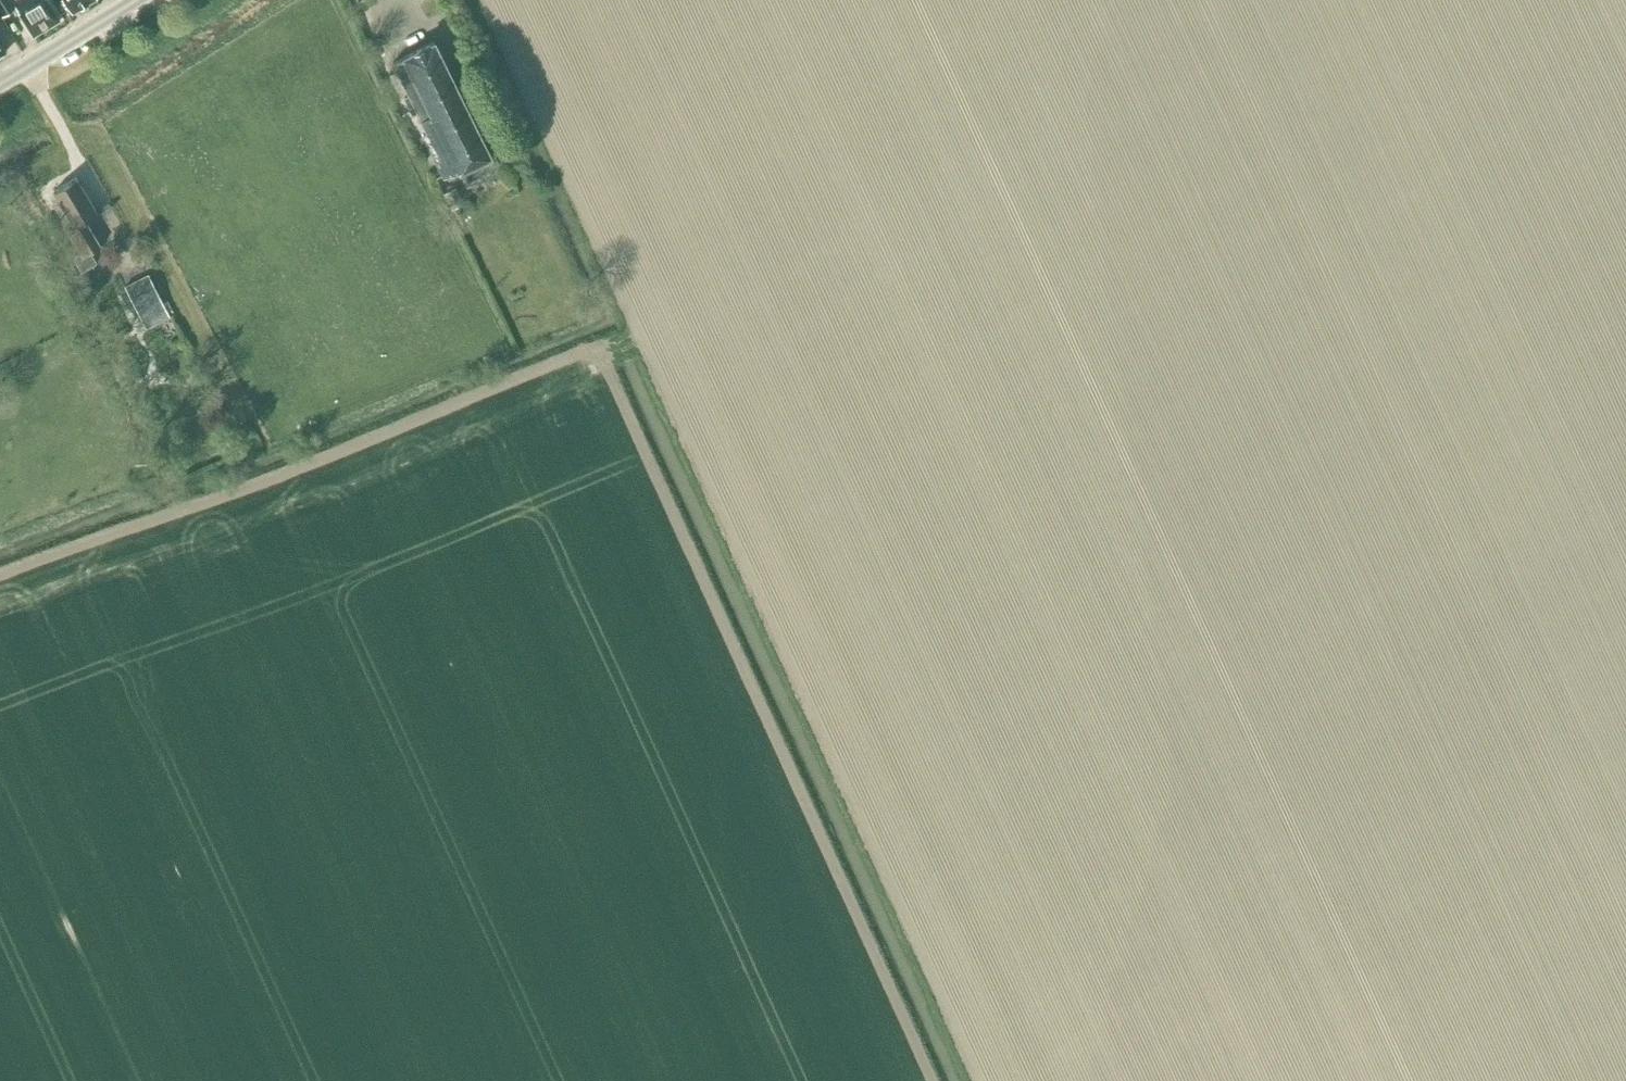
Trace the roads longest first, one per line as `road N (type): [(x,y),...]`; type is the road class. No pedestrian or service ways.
road 1 (tertiary): [(0,85),(137,0)]

